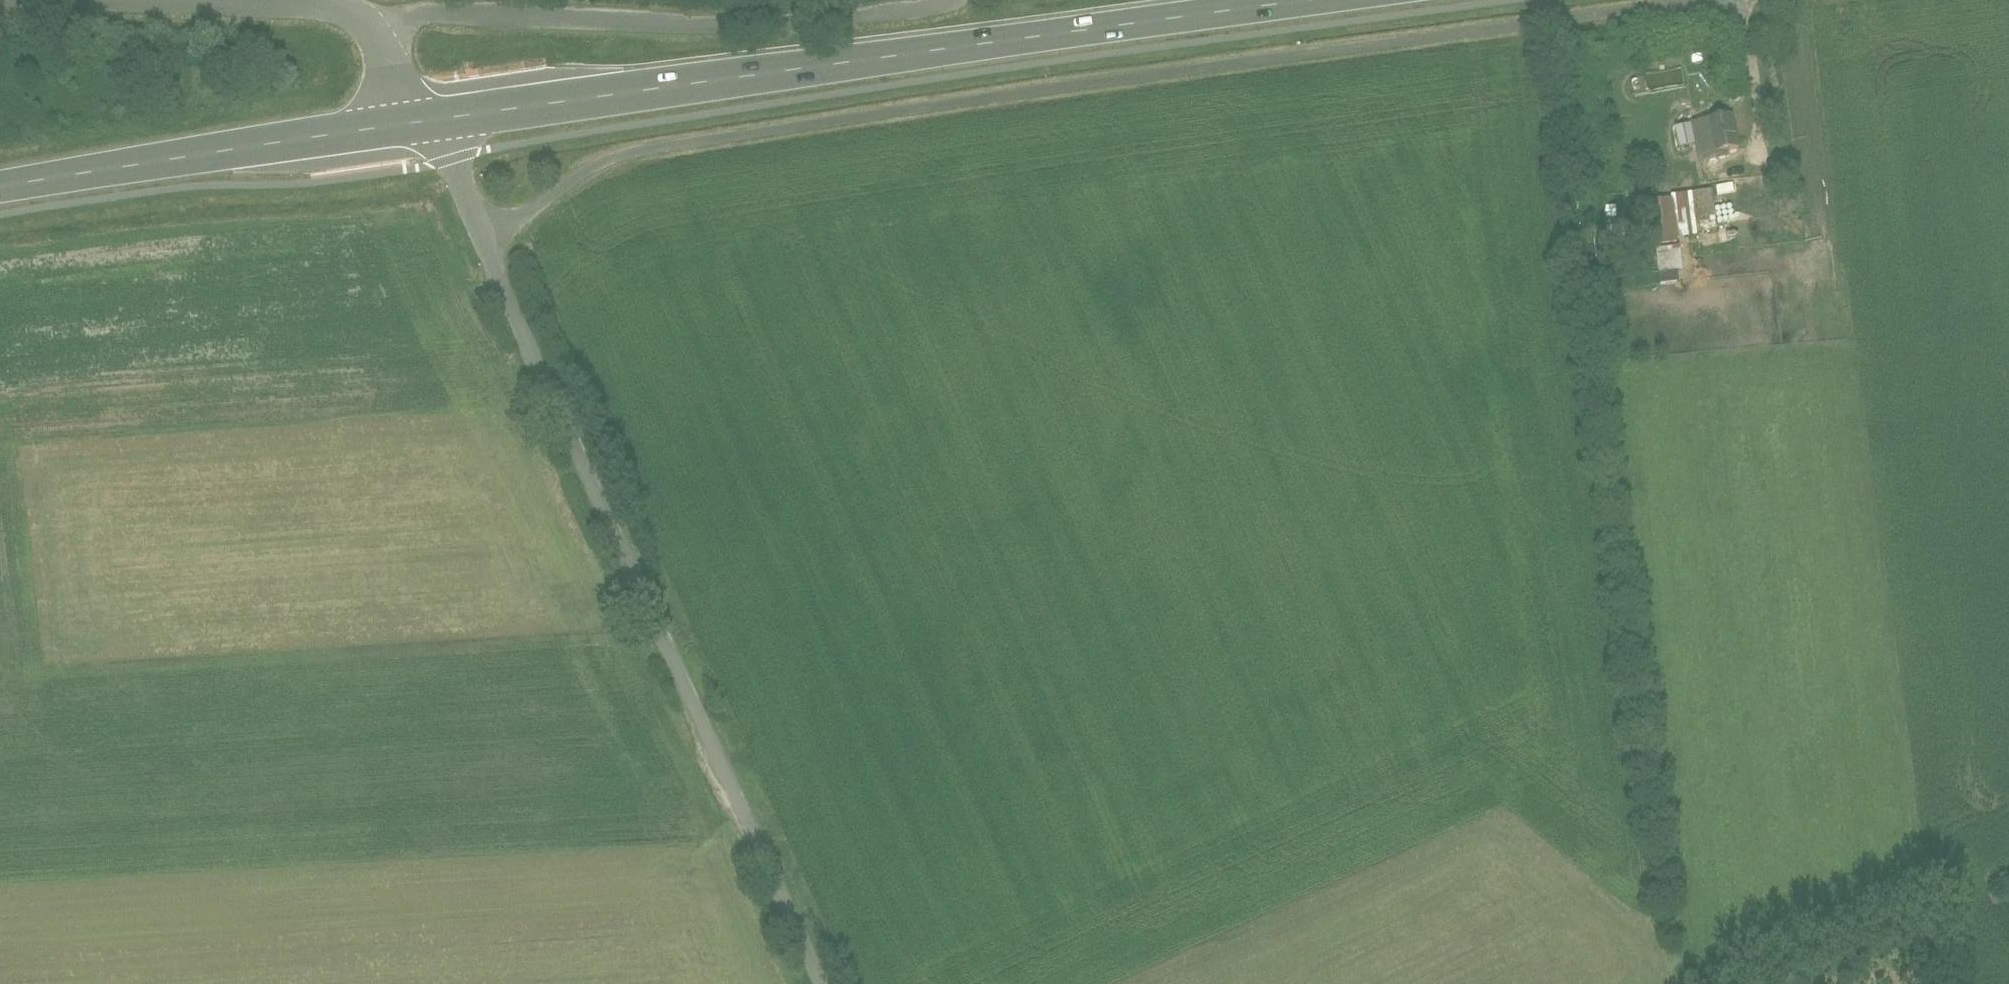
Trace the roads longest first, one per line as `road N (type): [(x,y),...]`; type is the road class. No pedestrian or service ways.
road 1 (unclassified): [(432,121),(820,983)]
road 2 (primary): [(1337,0),(432,121)]
road 3 (primary): [(432,121),(0,186)]
road 4 (unclassified): [(432,121),(384,43),(347,13),(279,0)]

